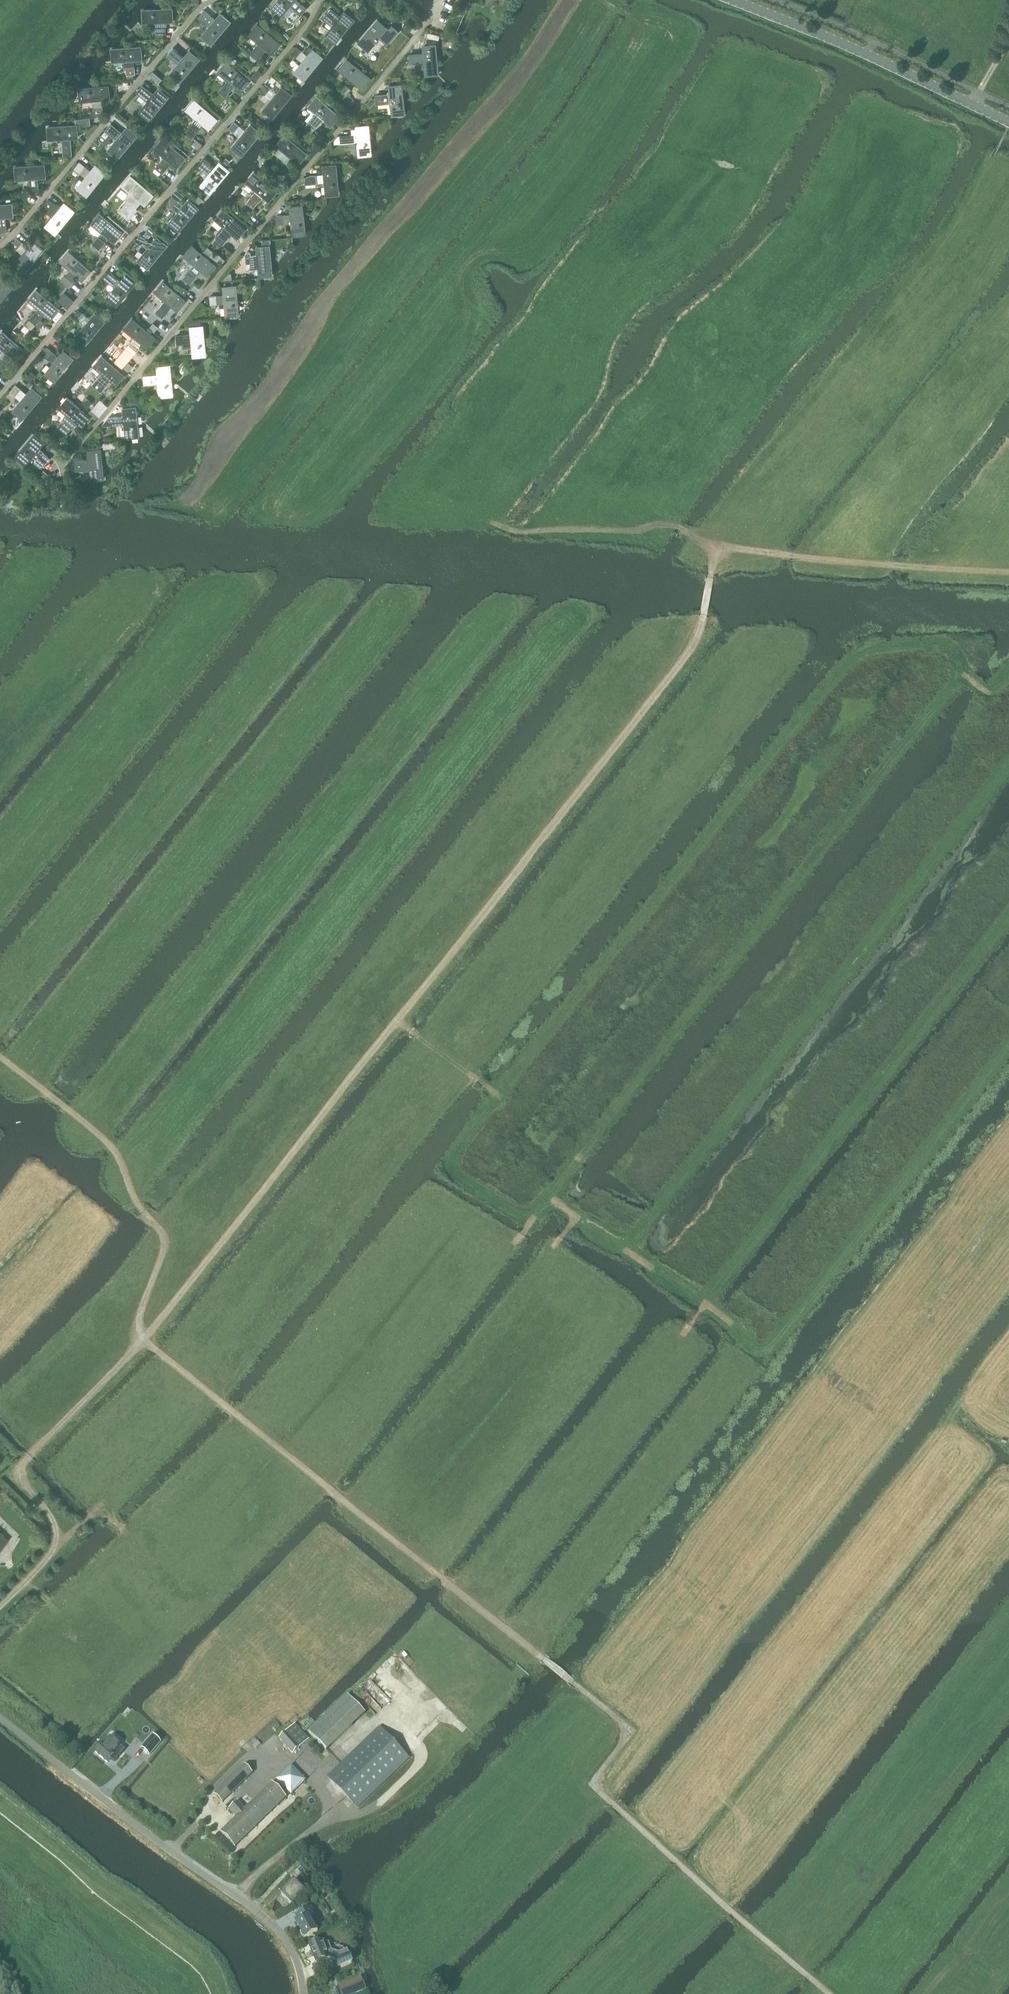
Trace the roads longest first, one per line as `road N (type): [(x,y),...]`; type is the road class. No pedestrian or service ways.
road 1 (track): [(828,1993),(592,1786),(626,1726),(145,1339)]
road 2 (track): [(716,547),(702,620),(683,657),(145,1339)]
road 3 (residential): [(436,9),(66,462)]
road 4 (residential): [(319,0),(0,399)]
road 5 (unclassified): [(303,1993),(296,1959),(272,1923),(0,1717)]
road 6 (track): [(145,1339),(138,1324),(166,1250),(162,1231),(135,1202),(118,1150),(0,1057)]
road 7 (residential): [(214,0),(200,5),(0,249)]
road 8 (unclassified): [(1008,121),(734,0)]
road 9 (track): [(1008,570),(716,547)]
road 10 (track): [(716,547),(676,525),(527,533),(491,521)]
road 11 (track): [(145,1339),(20,1471)]
road 12 (track): [(20,1471),(58,1538),(52,1556),(0,1609)]

